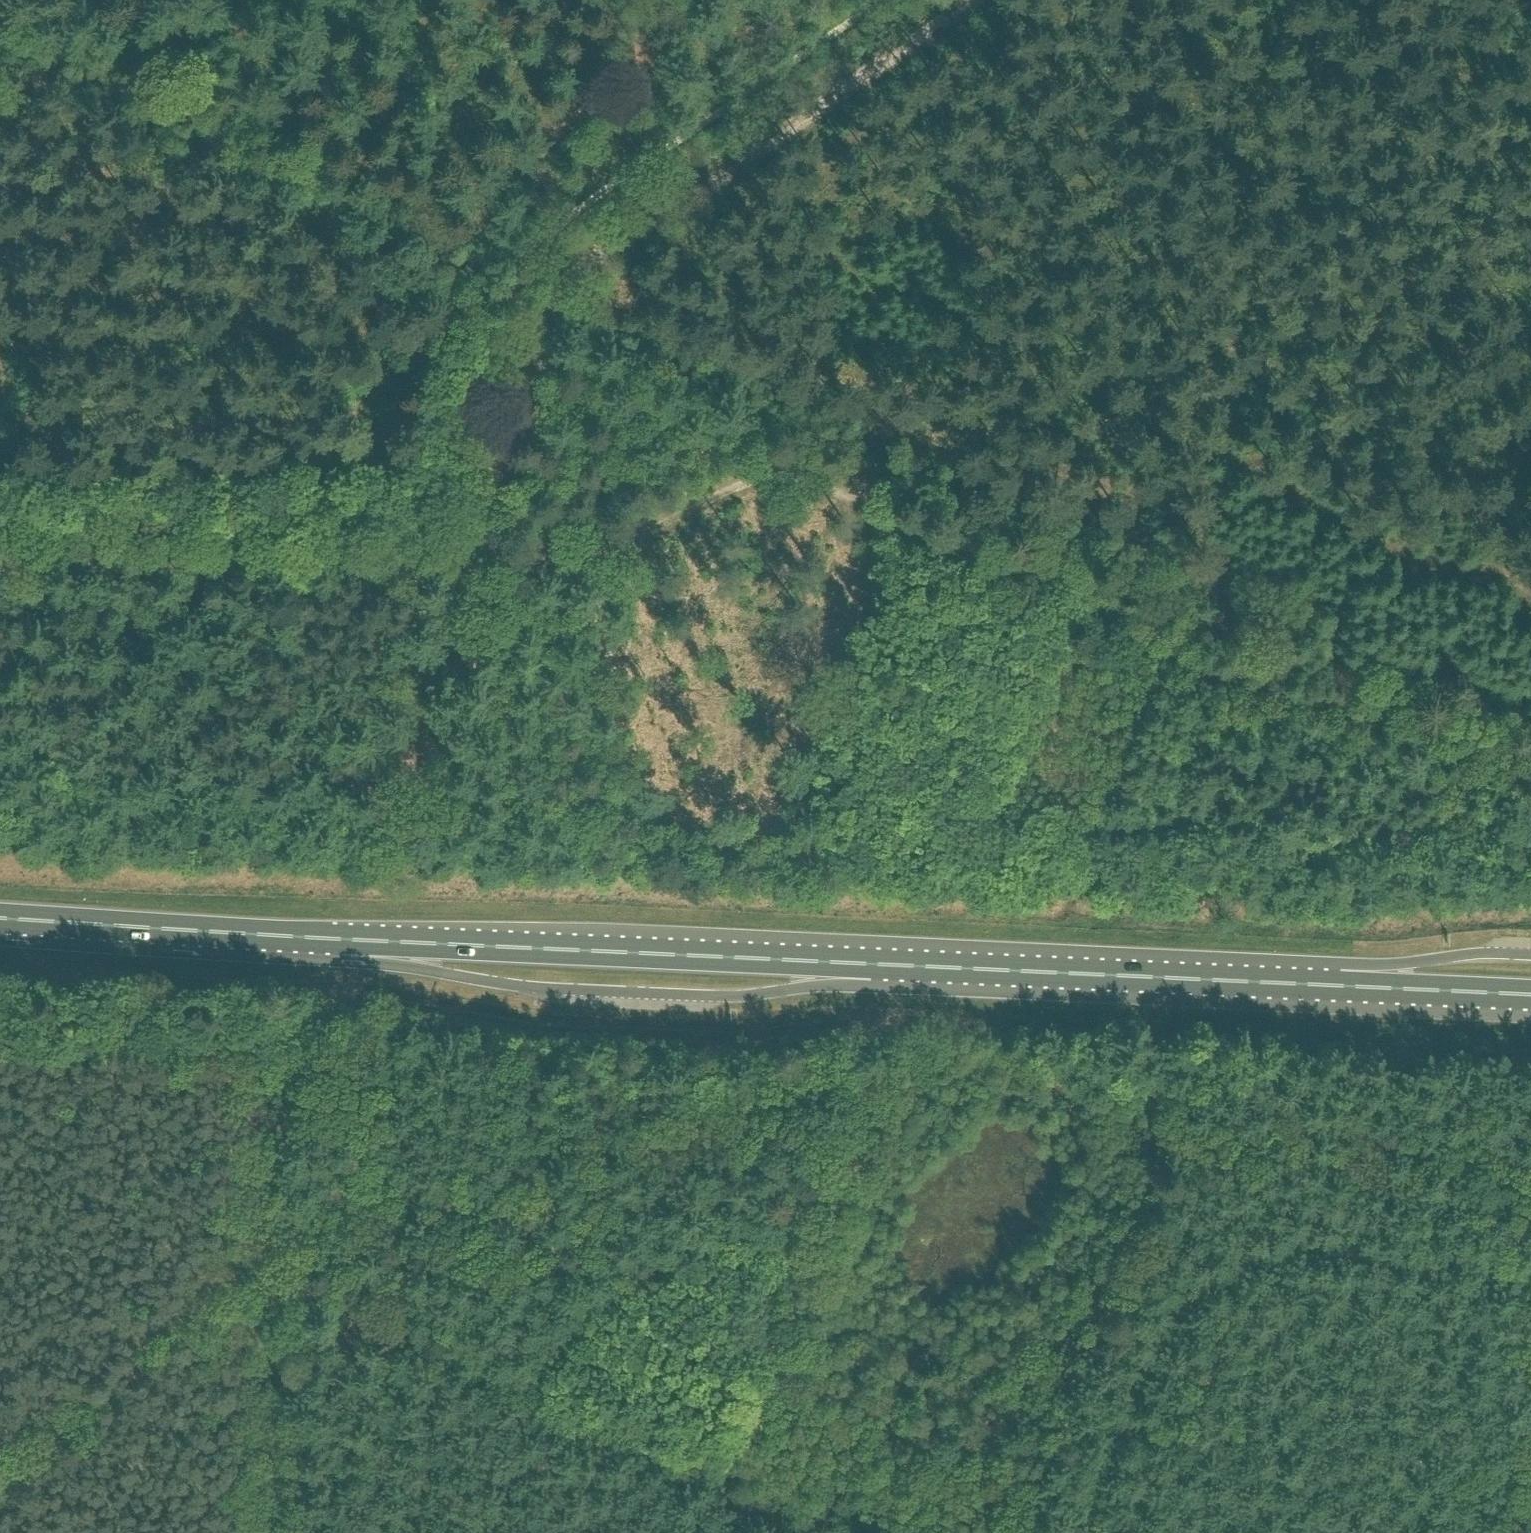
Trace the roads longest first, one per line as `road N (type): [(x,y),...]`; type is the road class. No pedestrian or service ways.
road 1 (track): [(1530,758),(1273,684),(1210,658),(1088,585),(875,509)]
road 2 (track): [(944,0),(579,245),(537,357)]
road 3 (trunk): [(872,964),(340,939)]
road 4 (track): [(472,566),(0,562)]
road 5 (trunk): [(1338,985),(872,964)]
road 6 (track): [(875,509),(816,478),(783,480),(634,561),(575,569),(472,566)]
road 7 (trunk): [(340,939),(0,917)]
road 8 (track): [(269,1532),(262,1275)]
road 9 (track): [(537,357),(472,566)]
road 10 (track): [(437,673),(369,878)]
road 11 (track): [(639,53),(579,245)]
road 12 (trunk): [(1530,994),(1338,985)]

